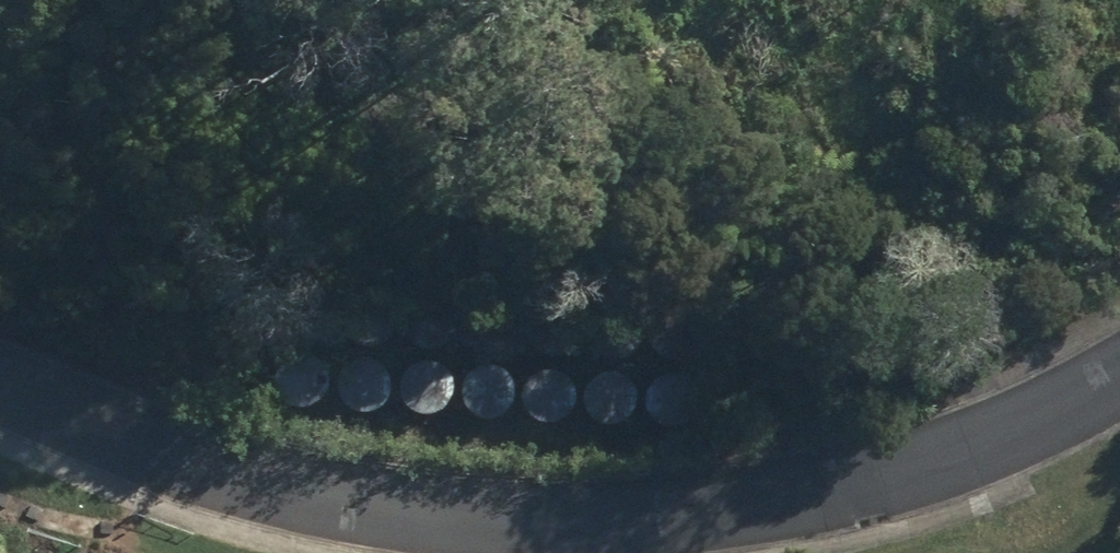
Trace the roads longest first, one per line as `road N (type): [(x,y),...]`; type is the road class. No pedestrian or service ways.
road 1 (residential): [(1119,378),(893,476),(705,524),(466,527),(261,493),(0,389)]
road 2 (track): [(66,552),(75,421)]

